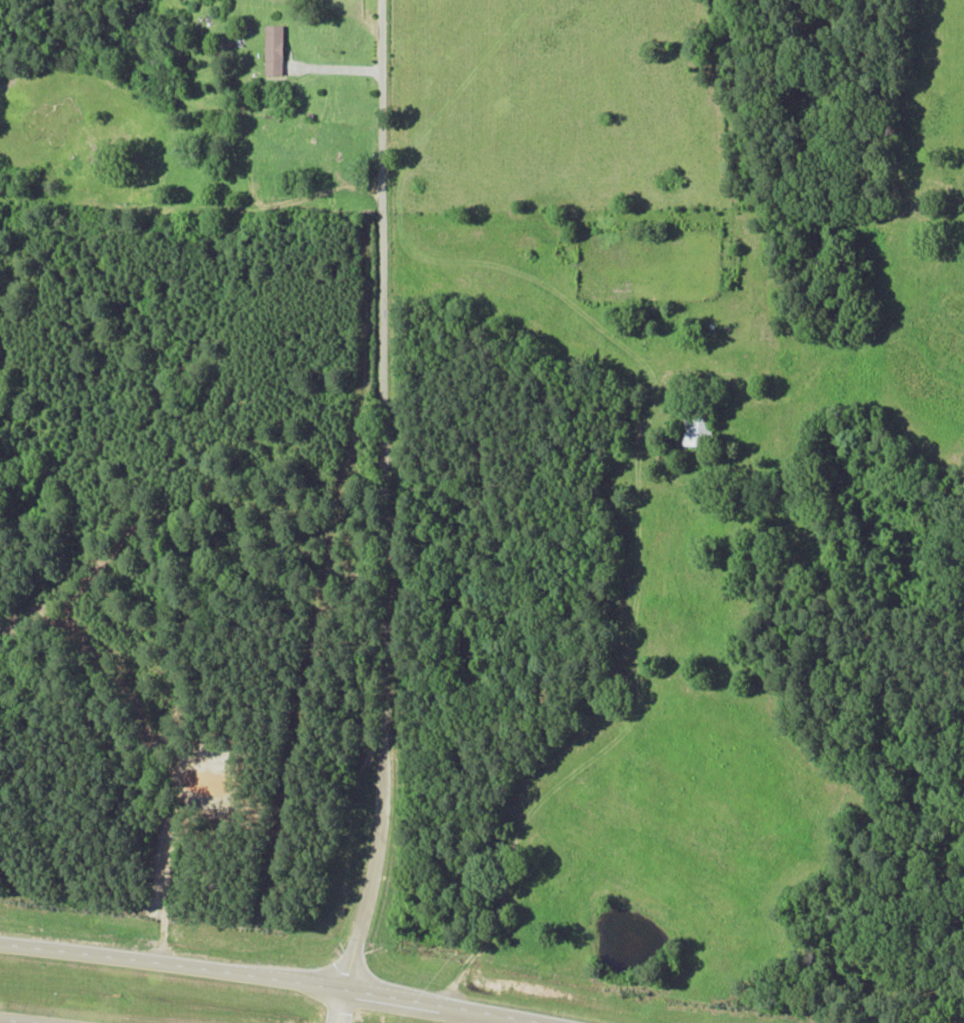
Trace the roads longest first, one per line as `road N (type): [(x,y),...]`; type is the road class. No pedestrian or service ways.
road 1 (residential): [(340,1022),(381,829),(380,0)]
road 2 (trunk): [(535,1022),(0,943)]

